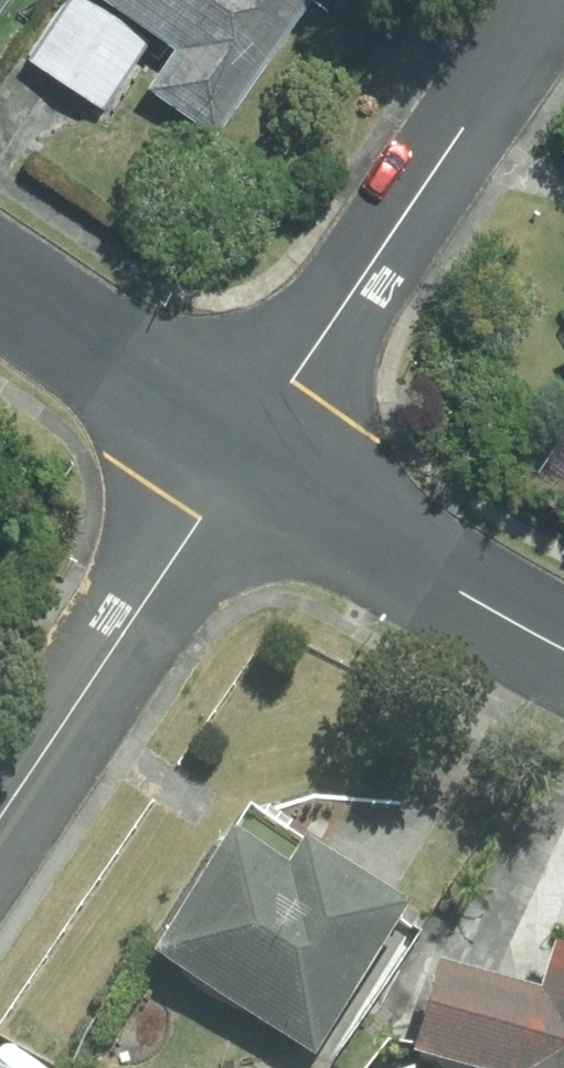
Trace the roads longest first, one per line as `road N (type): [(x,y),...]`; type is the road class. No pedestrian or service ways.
road 1 (residential): [(543,0),(244,460)]
road 2 (residential): [(0,833),(57,762),(244,460)]
road 3 (residential): [(244,460),(563,650)]
road 4 (residential): [(0,295),(244,460)]

